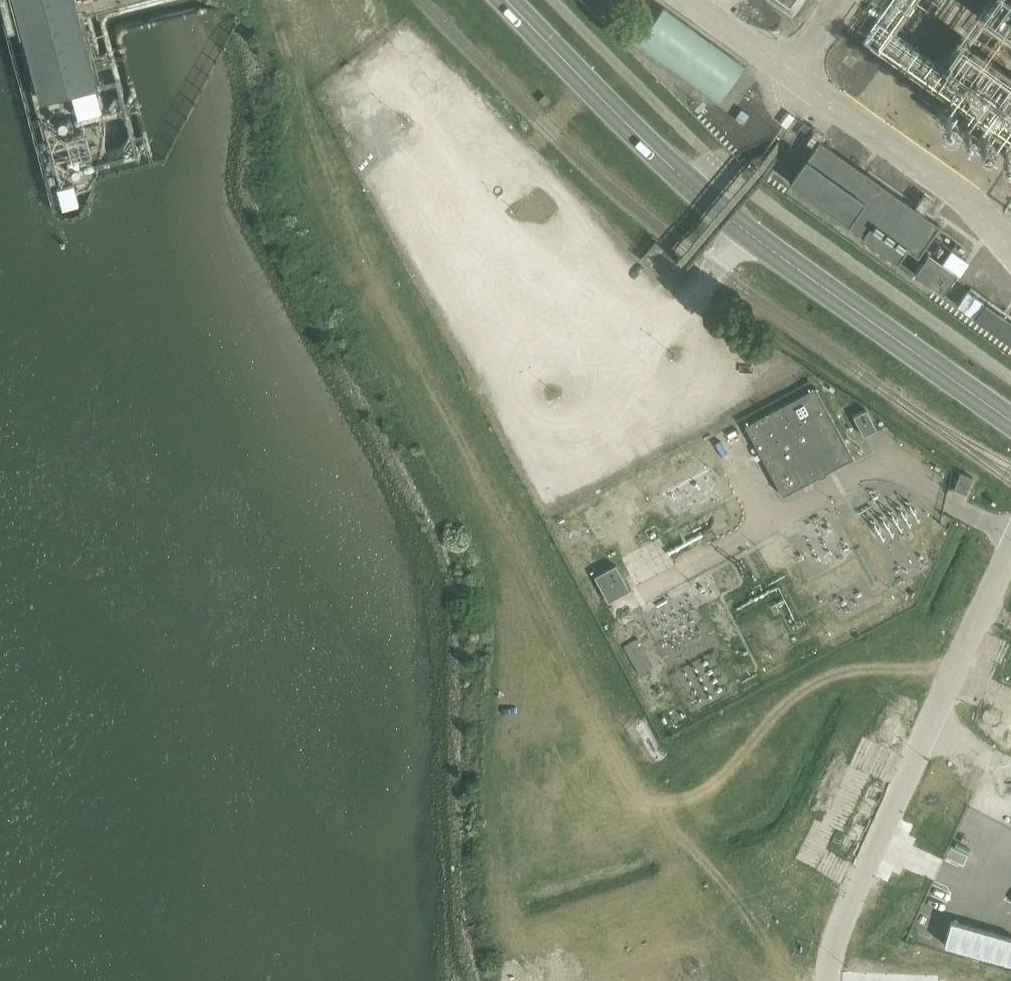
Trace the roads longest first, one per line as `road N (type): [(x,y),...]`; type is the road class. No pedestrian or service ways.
road 1 (unclassified): [(838,980),(849,936),(1010,567)]
road 2 (unclassified): [(729,218),(1010,422)]
road 3 (unclassified): [(729,218),(507,0)]

